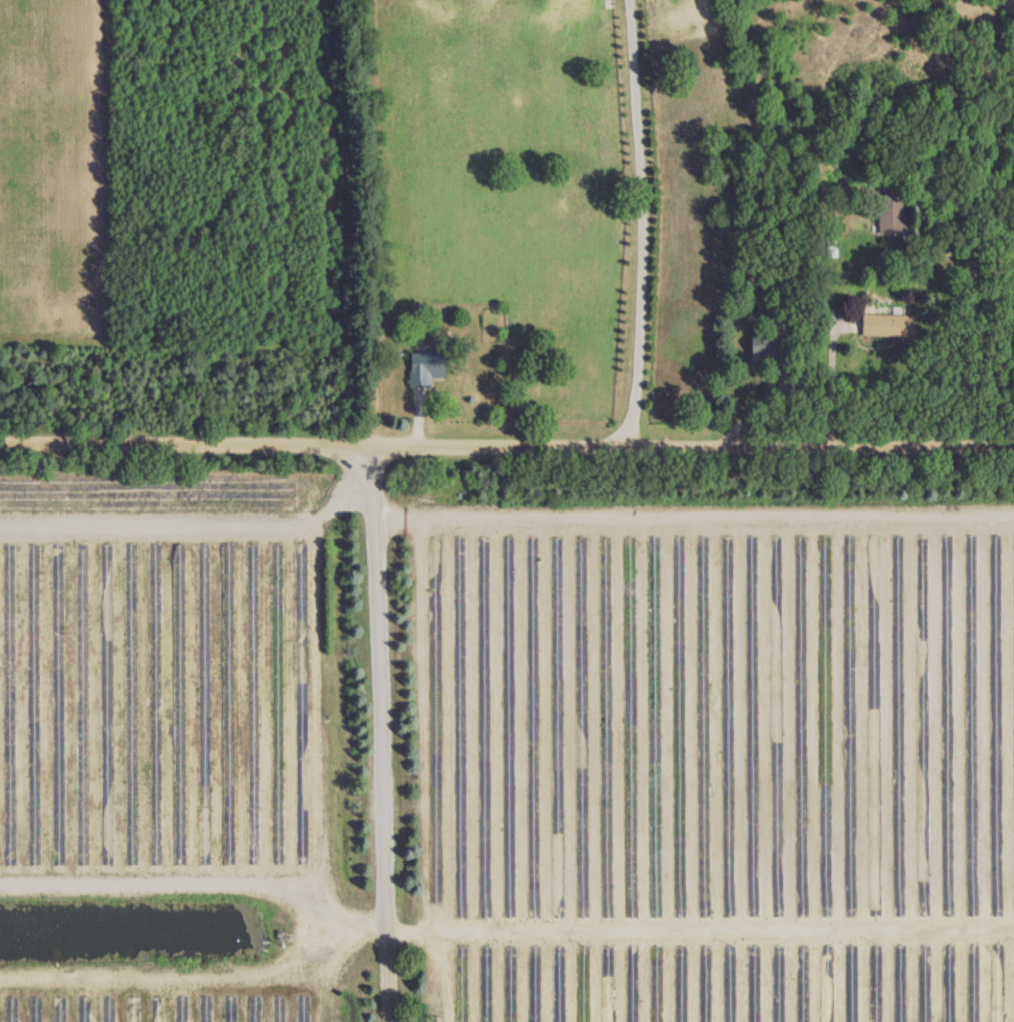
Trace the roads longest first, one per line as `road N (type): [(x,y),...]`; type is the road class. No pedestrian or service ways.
road 1 (residential): [(1013,447),(0,449)]
road 2 (residential): [(386,1021),(370,449)]

